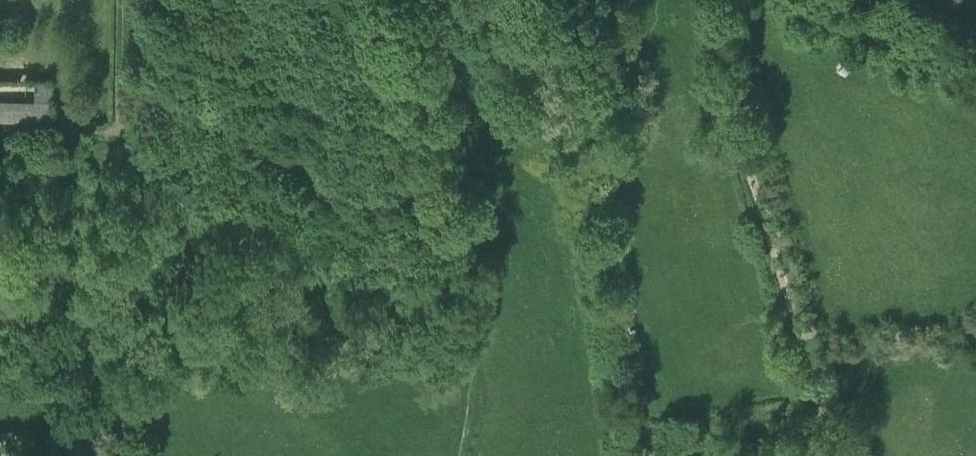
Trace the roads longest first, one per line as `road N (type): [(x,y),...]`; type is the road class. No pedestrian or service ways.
road 1 (track): [(831,455),(732,118),(710,0)]

